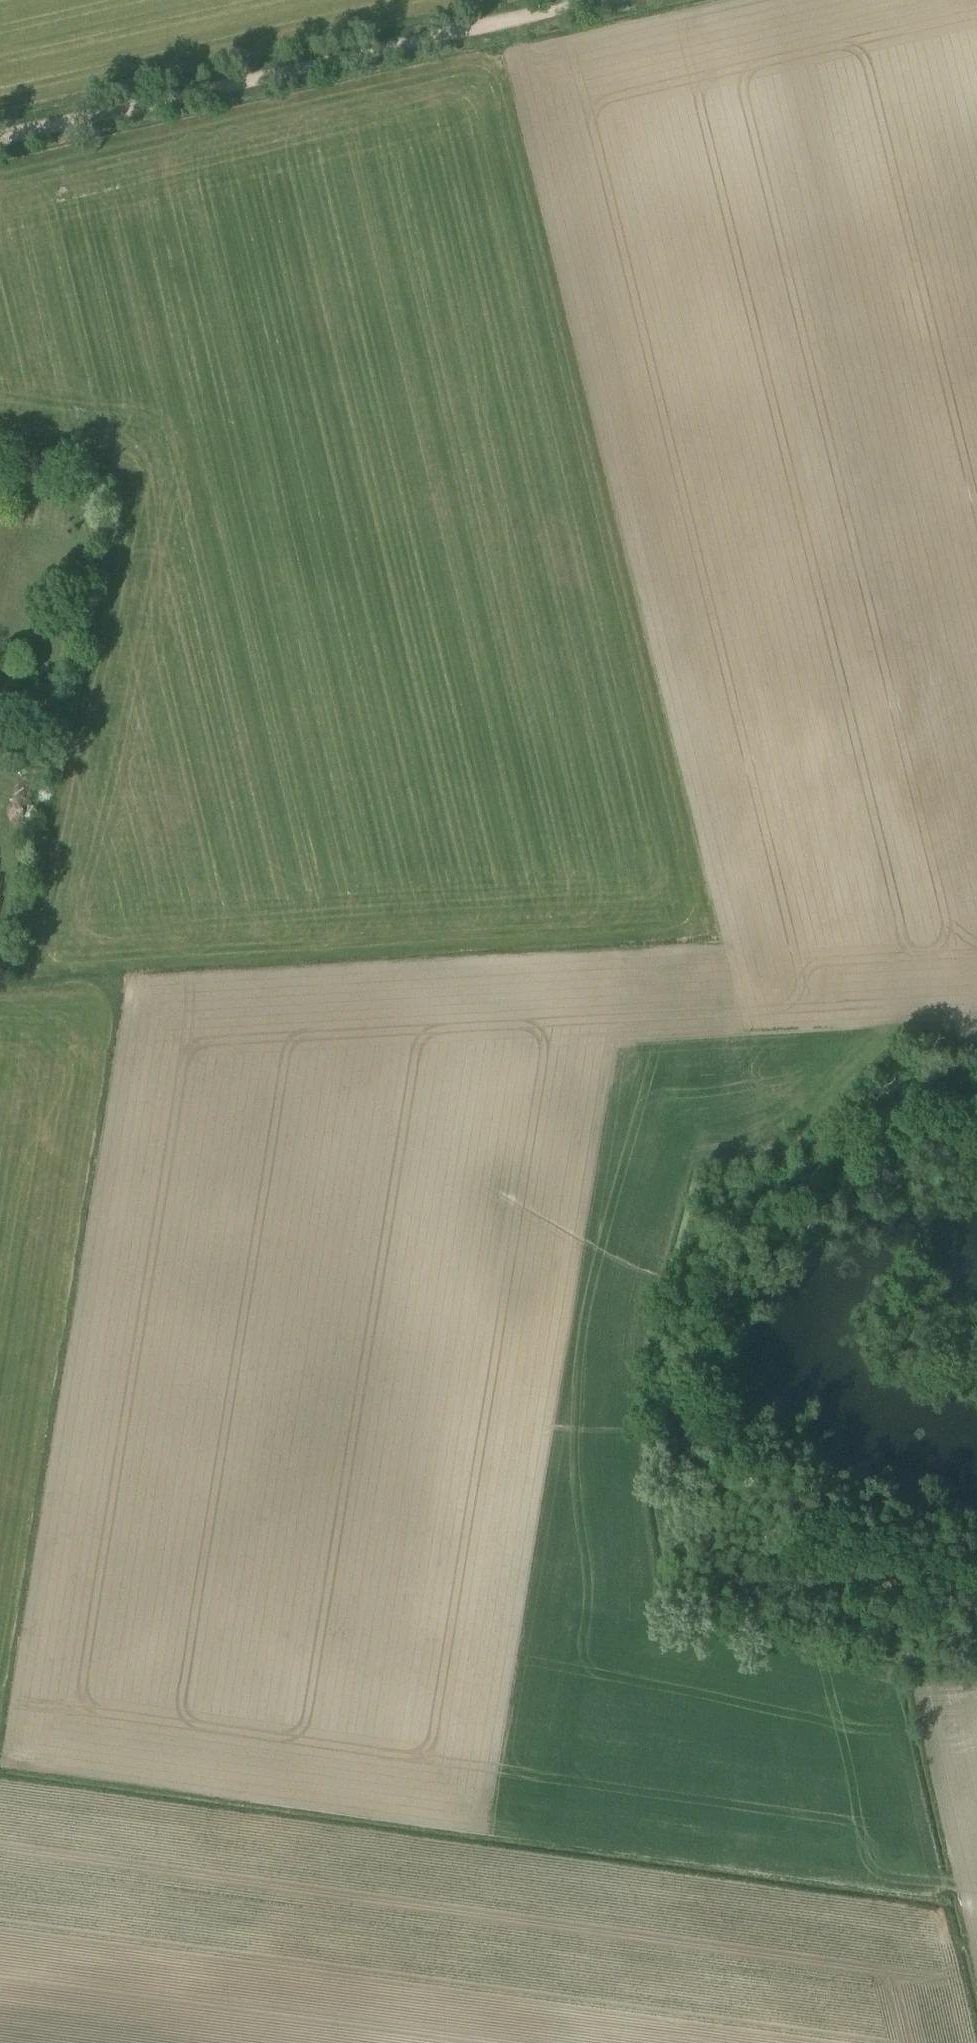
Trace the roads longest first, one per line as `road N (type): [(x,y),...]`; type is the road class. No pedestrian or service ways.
road 1 (track): [(0,139),(602,0)]

